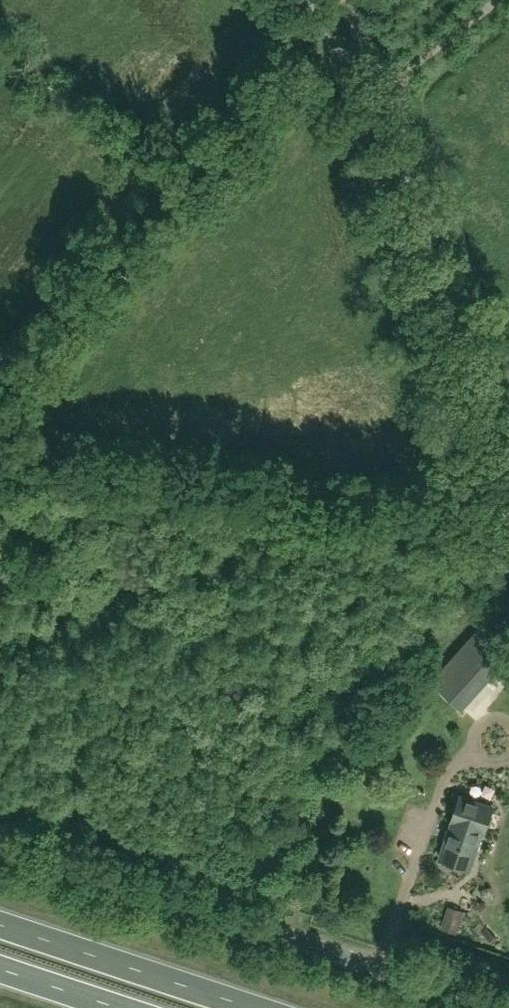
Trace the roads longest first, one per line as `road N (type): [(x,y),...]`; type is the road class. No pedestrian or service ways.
road 1 (unclassified): [(508,1007),(0,841)]
road 2 (unclassified): [(508,502),(384,85)]
road 3 (trunk): [(258,1007),(0,923)]
road 4 (unclassified): [(384,85),(490,0)]
road 5 (trunk): [(0,967),(123,1007)]

